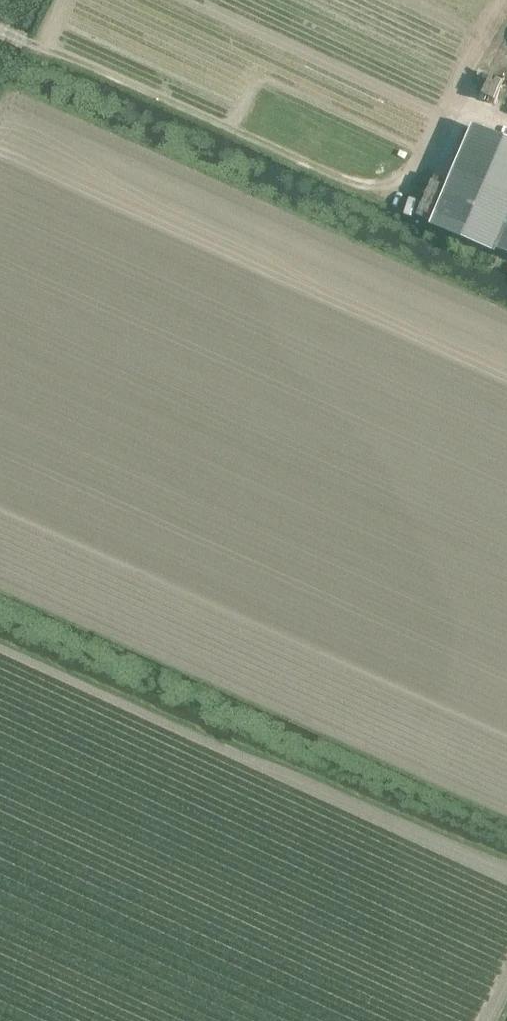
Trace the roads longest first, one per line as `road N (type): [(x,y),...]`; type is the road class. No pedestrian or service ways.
road 1 (track): [(0,28),(374,189),(407,189),(452,105),(468,109)]

